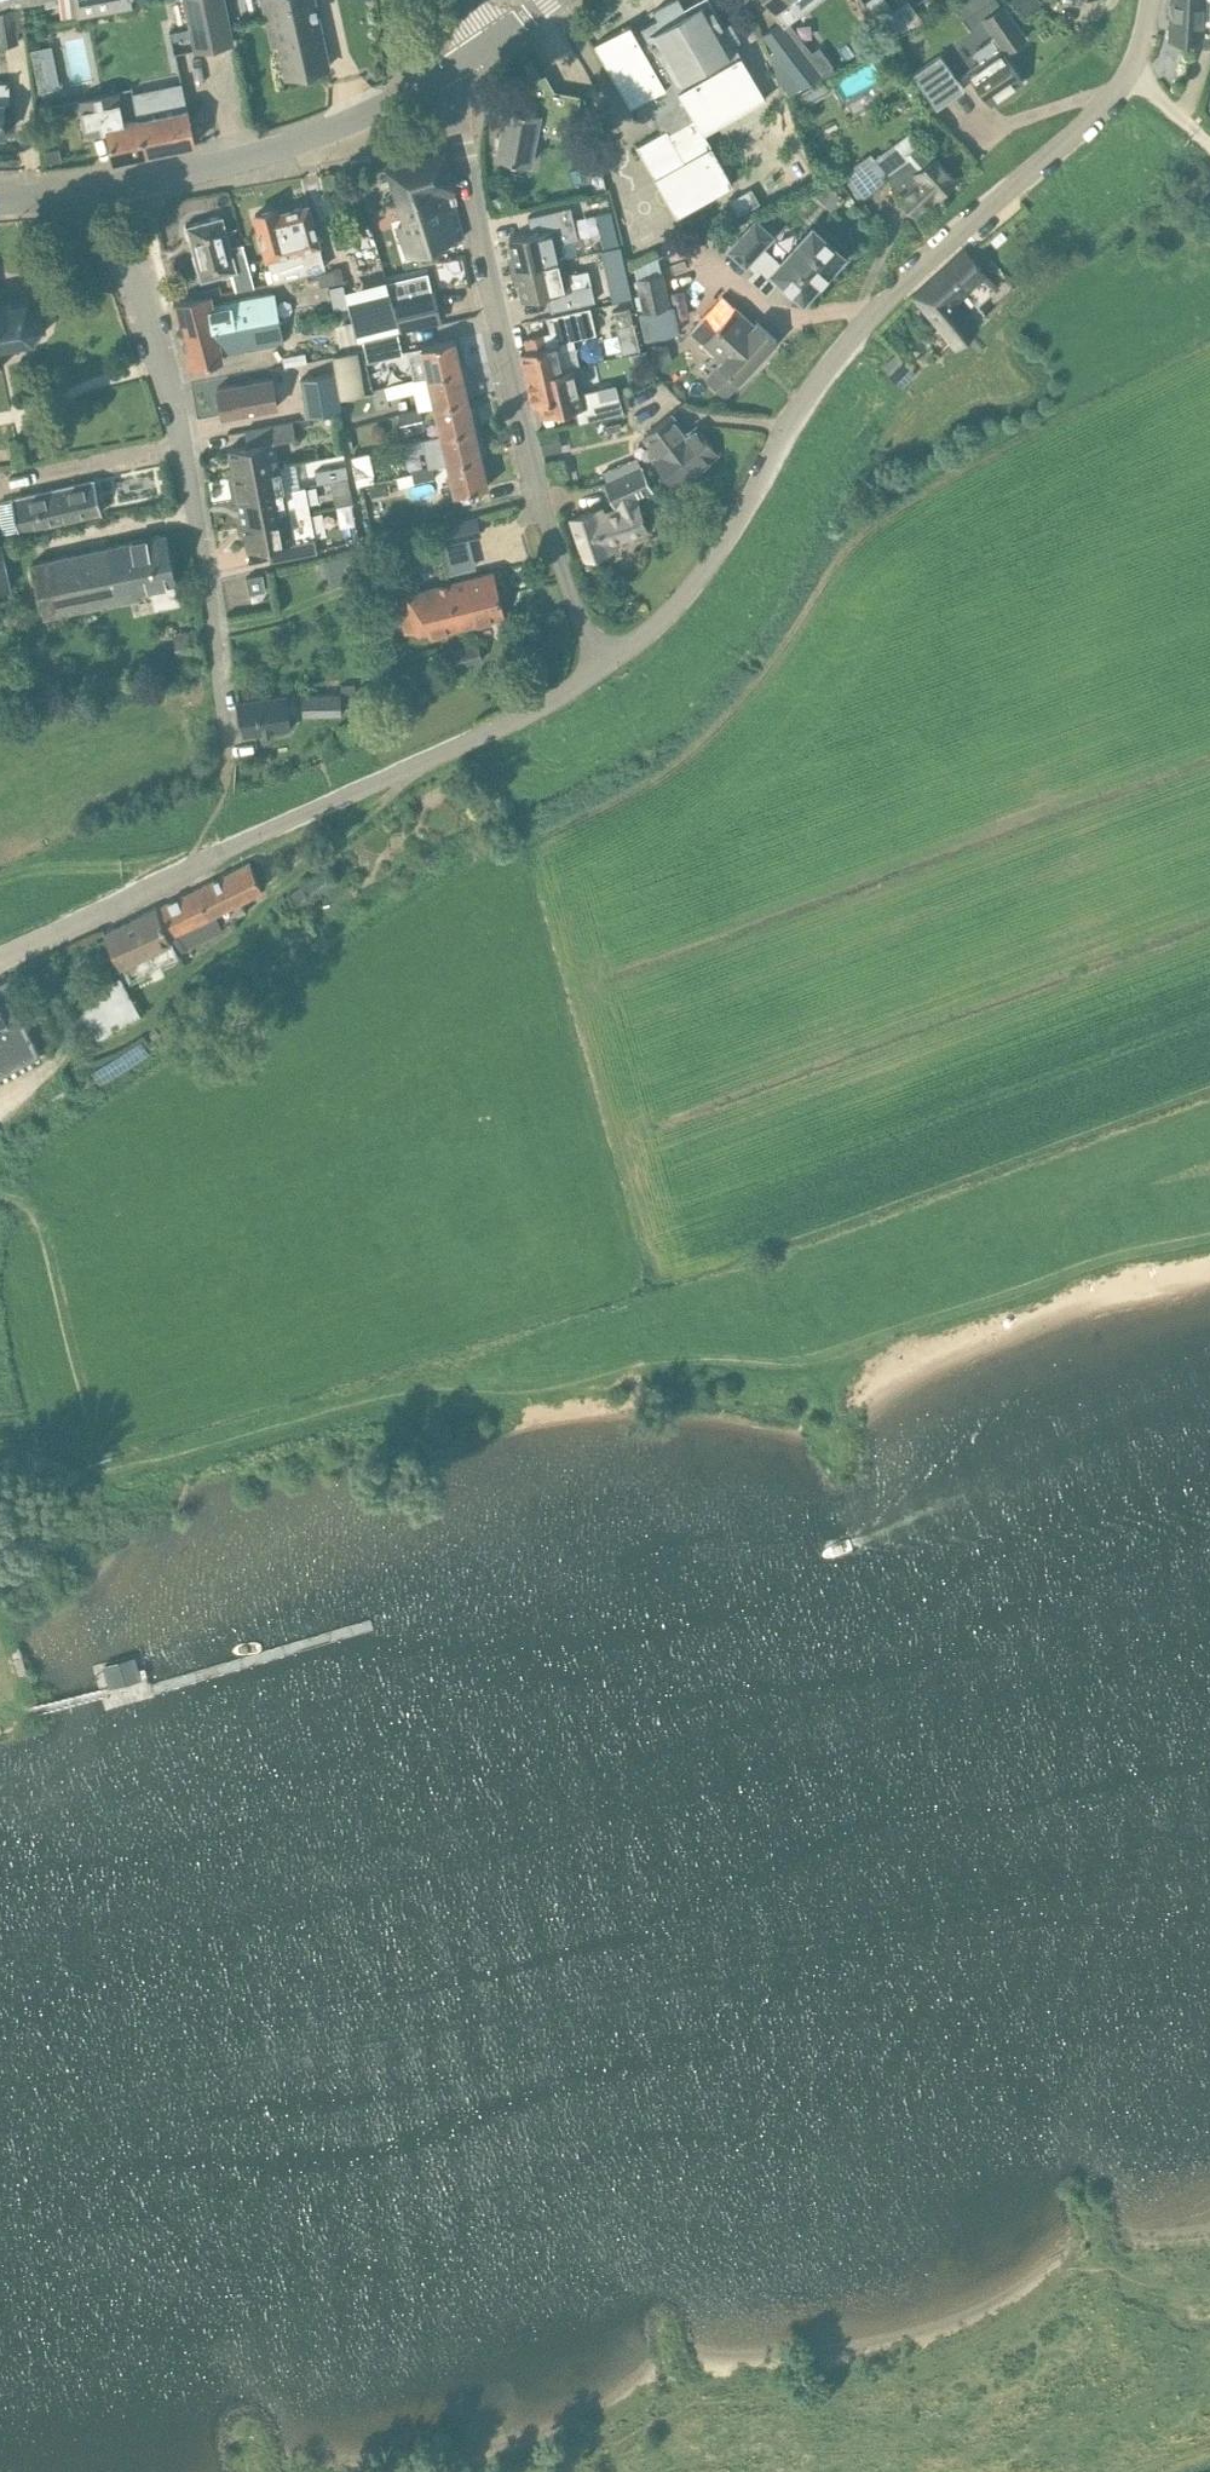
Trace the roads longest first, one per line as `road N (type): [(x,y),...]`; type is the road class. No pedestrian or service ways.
road 1 (unclassified): [(599,666),(669,612),(721,547),(785,428),(865,321),(929,254),(1101,111),(1131,71),(1146,0)]
road 2 (unclassified): [(0,959),(535,710),(599,666)]
road 3 (residential): [(599,666),(532,486),(464,149),(441,76)]
road 4 (residential): [(228,748),(202,557),(119,188)]
road 5 (tertiary): [(119,188),(257,153),(441,76)]

